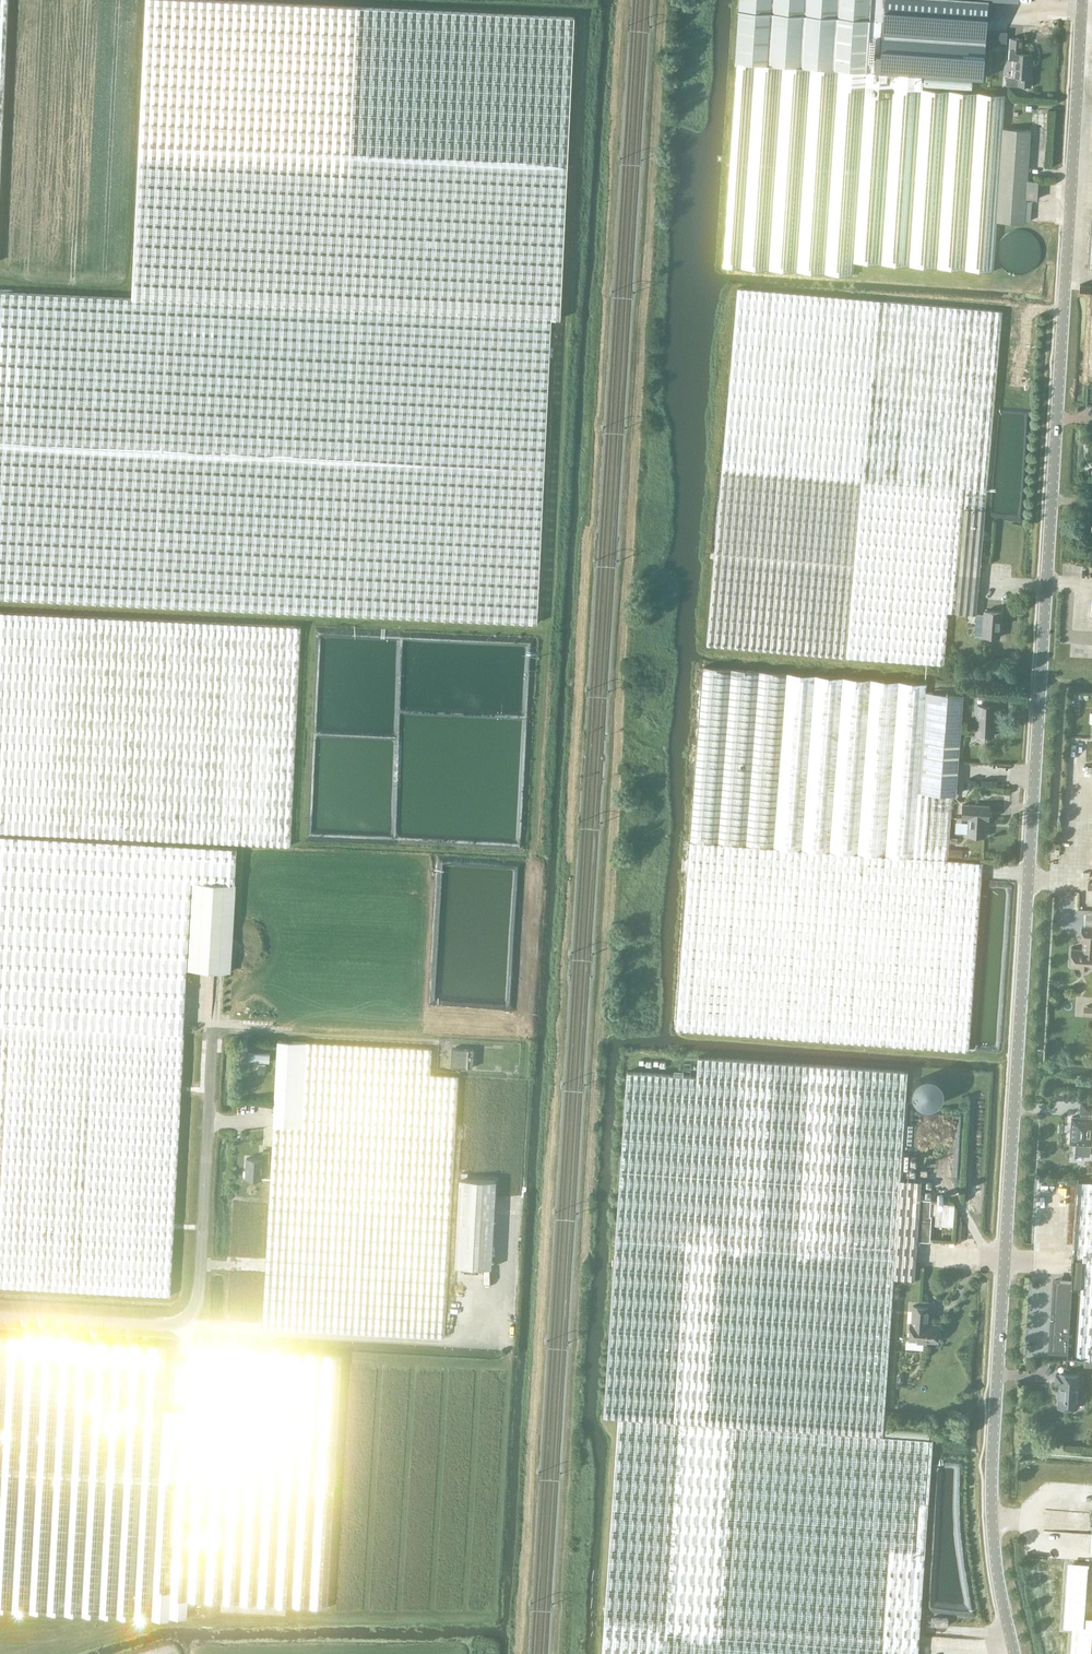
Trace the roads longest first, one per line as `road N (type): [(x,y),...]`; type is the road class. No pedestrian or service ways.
road 1 (unclassified): [(1015,1653),(990,1500),(1084,0)]
road 2 (unclassified): [(0,1318),(174,1328),(197,1307),(212,1030),(436,1044)]

